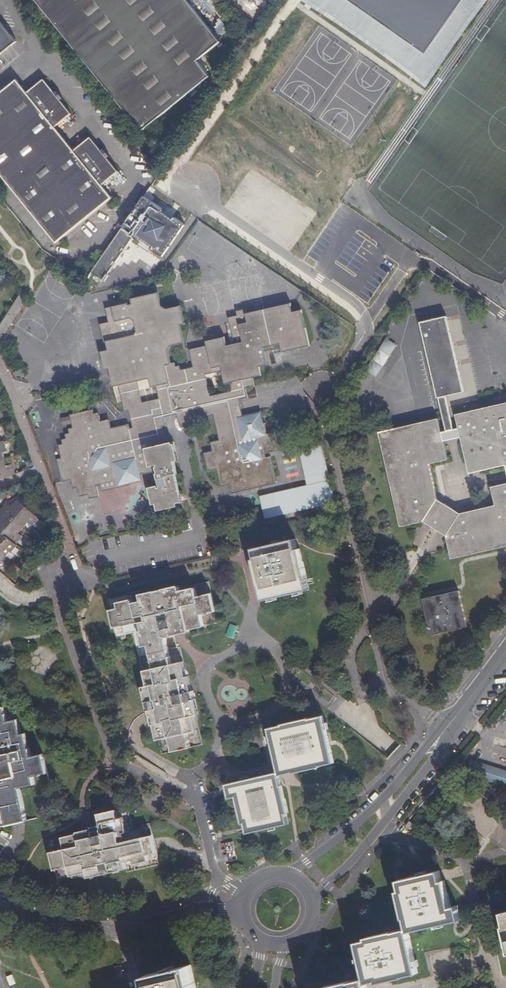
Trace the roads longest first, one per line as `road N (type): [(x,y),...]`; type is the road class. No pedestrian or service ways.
road 1 (residential): [(197,799),(108,749),(60,615),(82,577),(64,538)]
road 2 (unclassified): [(312,902),(382,829),(435,762),(457,716)]
road 3 (unclassified): [(457,716),(385,798),(285,874)]
road 4 (tertiary): [(203,911),(107,934),(0,908)]

